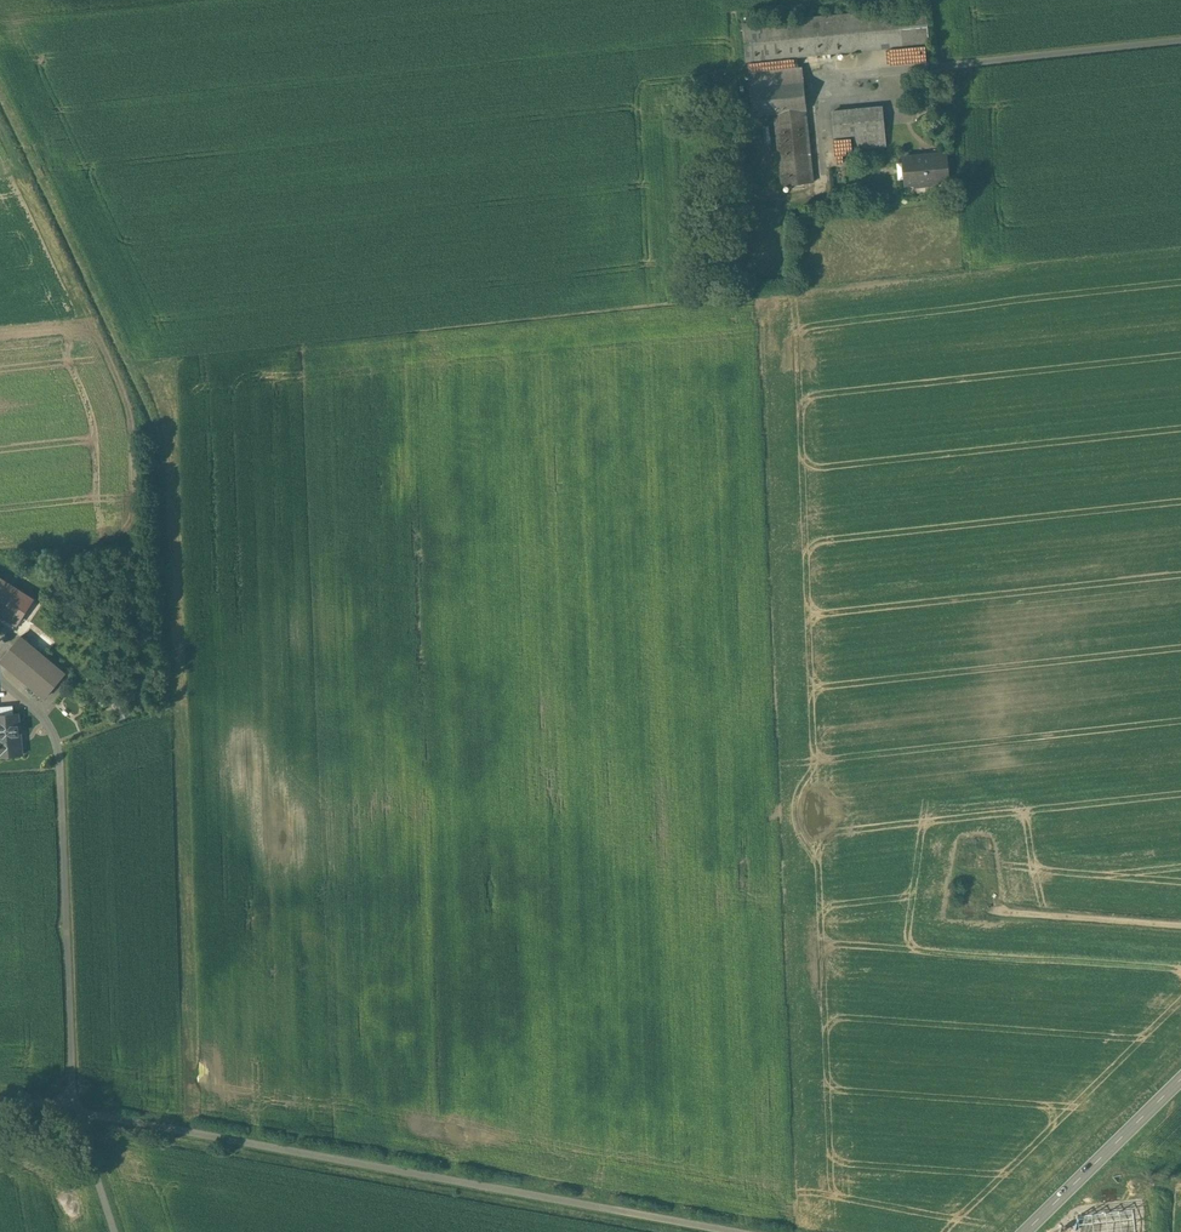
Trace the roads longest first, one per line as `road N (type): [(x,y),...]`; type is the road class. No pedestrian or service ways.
road 1 (unclassified): [(74,1110),(736,1231)]
road 2 (secondary): [(1180,1078),(1025,1231)]
road 3 (unclassified): [(74,1110),(113,1231)]

